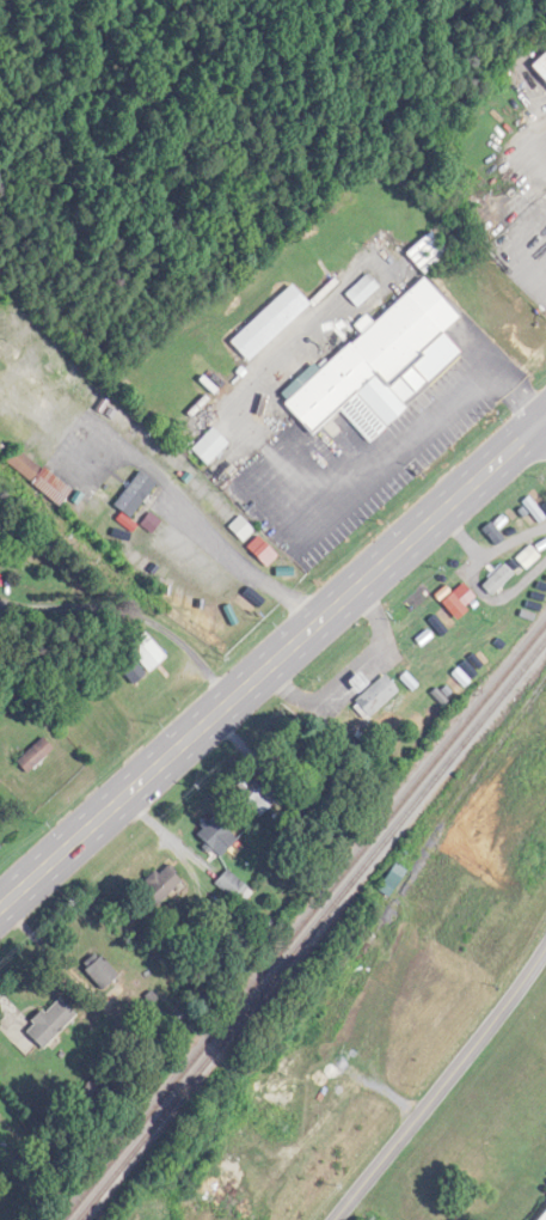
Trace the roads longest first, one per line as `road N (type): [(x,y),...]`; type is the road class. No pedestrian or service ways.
road 1 (primary): [(0,908),(545,414)]
road 2 (residential): [(334,1219),(545,951)]

